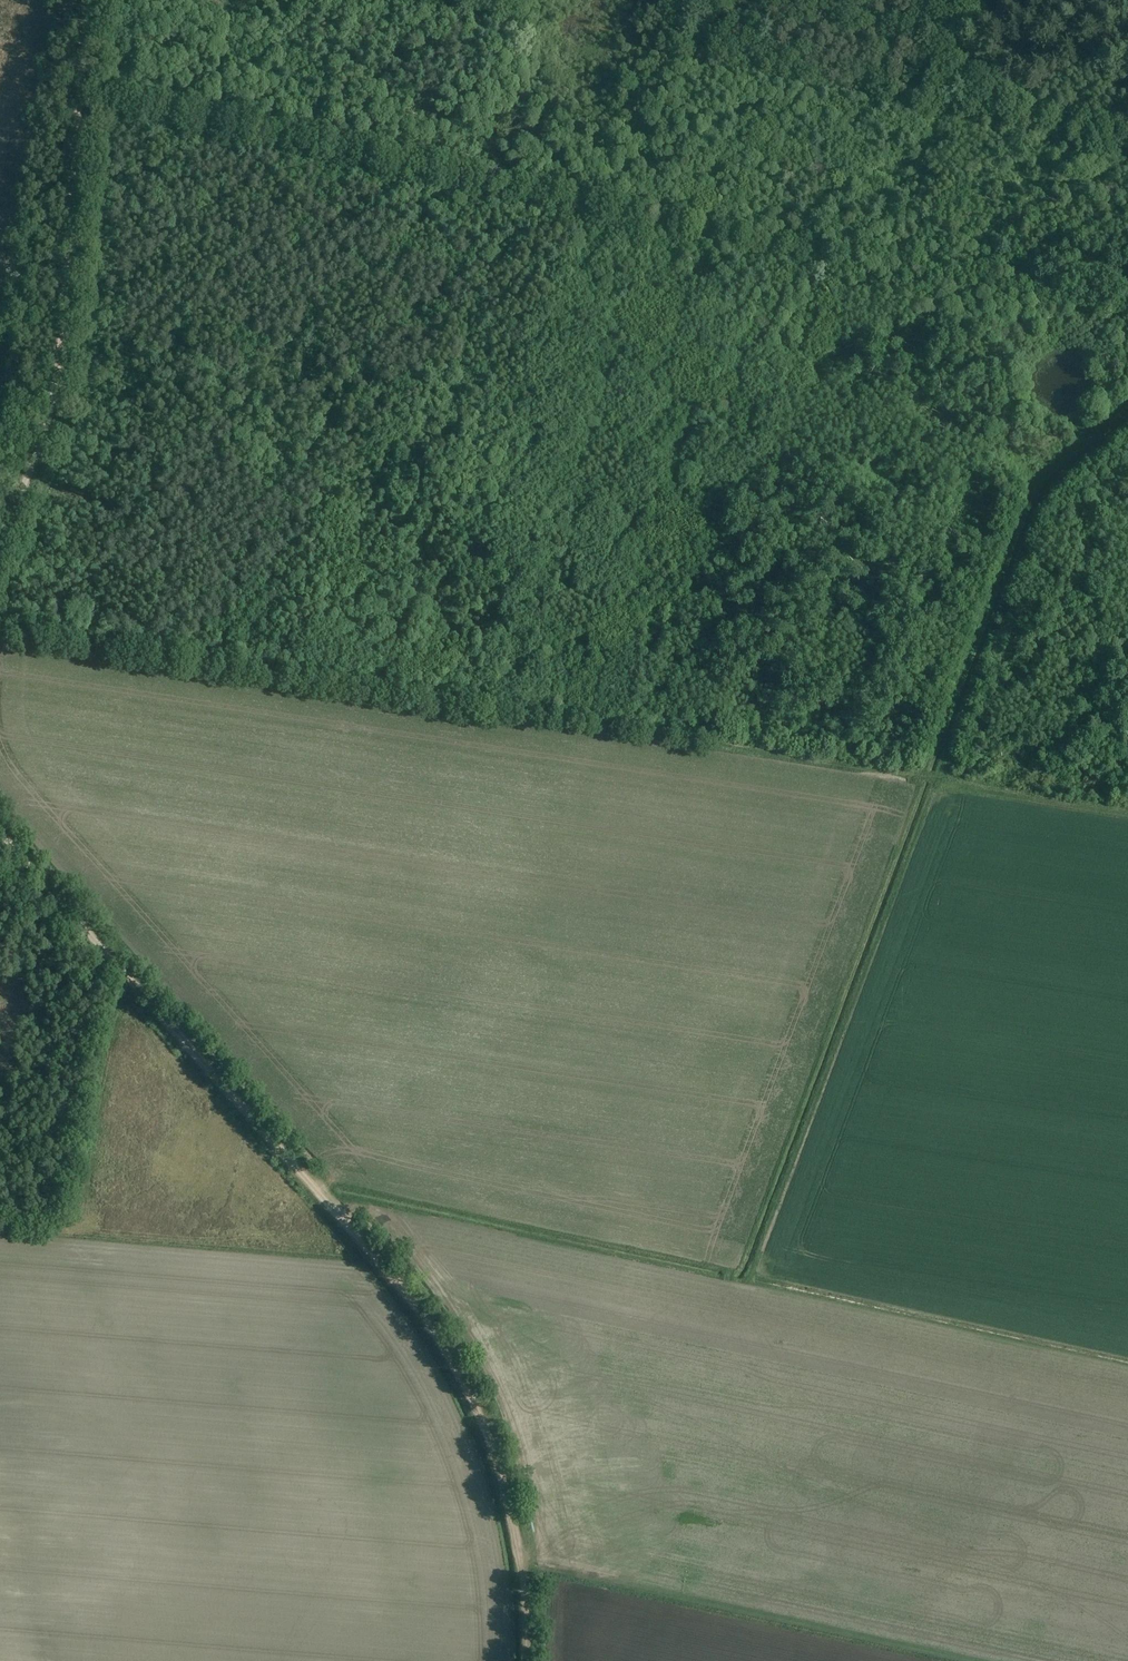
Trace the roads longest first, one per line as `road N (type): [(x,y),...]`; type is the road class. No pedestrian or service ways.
road 1 (track): [(528,1660),(512,1518),(480,1418),(427,1322),(0,832)]
road 2 (track): [(1127,807),(723,743)]
road 3 (track): [(940,778),(1040,507),(1088,454),(1127,427)]
road 4 (track): [(88,0),(55,384)]

